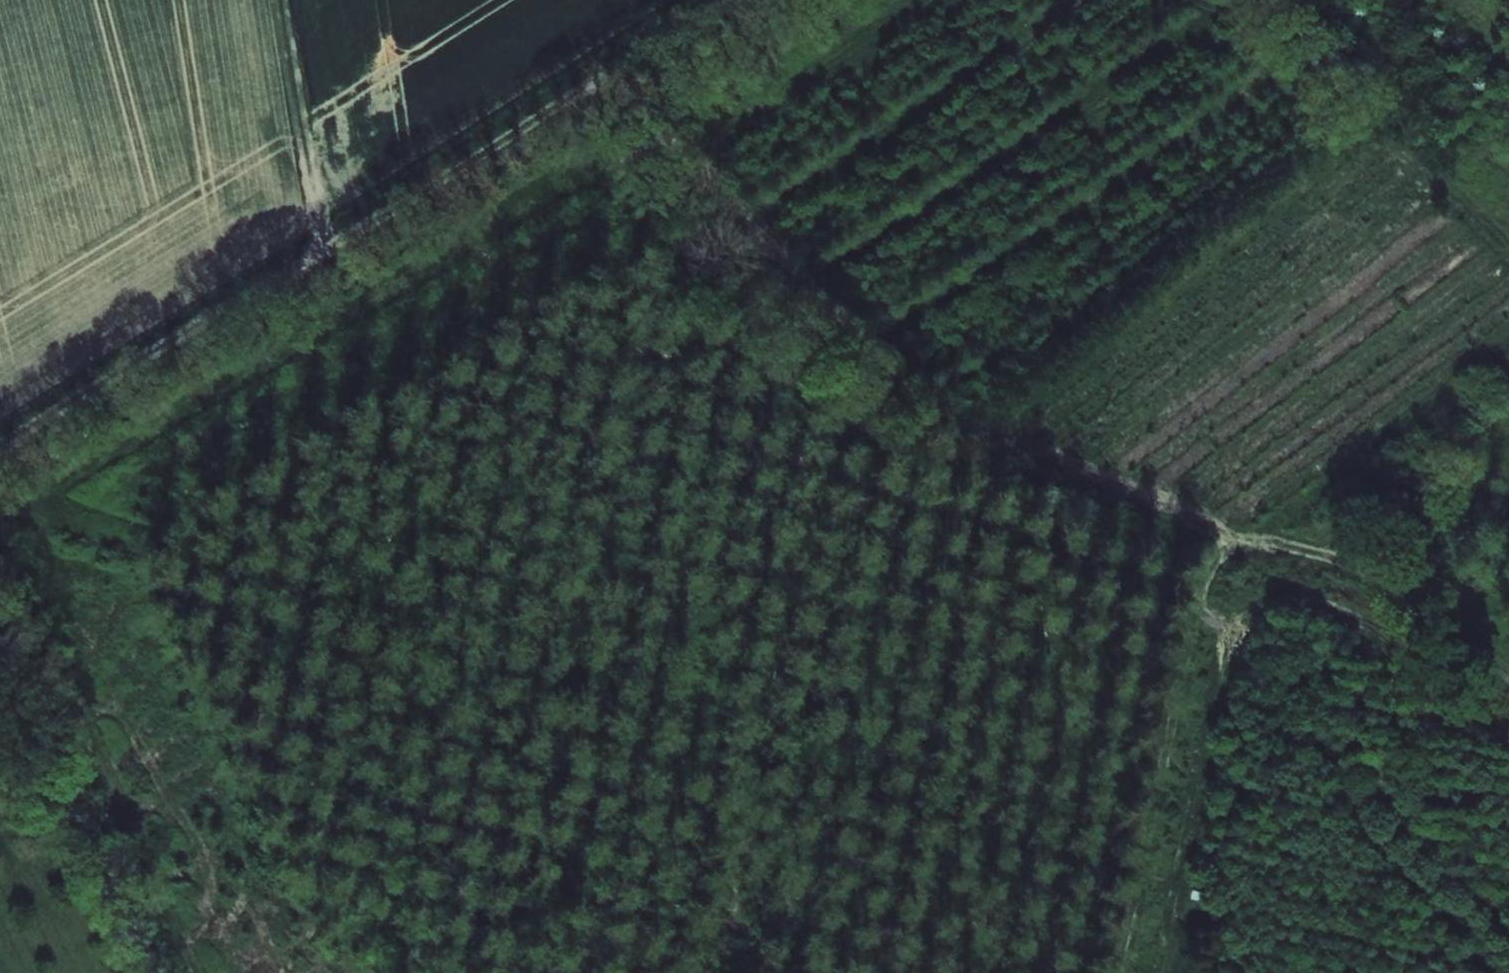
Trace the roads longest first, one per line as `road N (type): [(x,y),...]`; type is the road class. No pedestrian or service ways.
road 1 (track): [(1508,677),(1382,581),(951,416),(673,148),(523,199),(76,482)]

